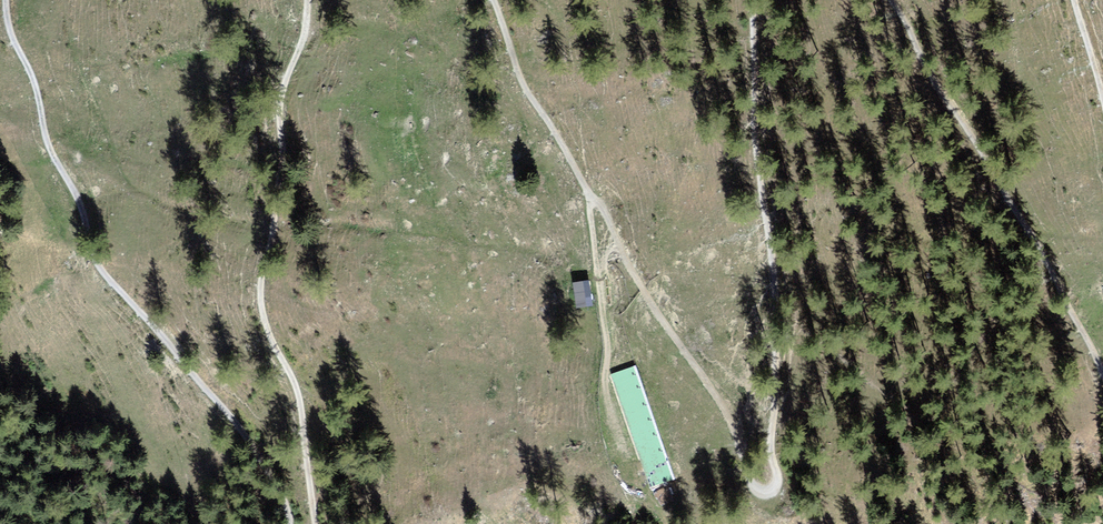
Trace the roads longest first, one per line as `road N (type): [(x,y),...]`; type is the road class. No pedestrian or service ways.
road 1 (track): [(488,0),(519,84),(632,278),(712,393),(754,492),(775,484),(767,451),(768,256),(752,161),(747,0)]
road 2 (track): [(5,0),(42,133),(75,193),(97,261),(218,407),(271,483),(287,523)]
road 3 (track): [(311,523),(288,375),(261,318),(258,278),(278,154),(273,107),(303,0)]
road 4 (track): [(886,0),(918,69),(1102,373)]
road 5 (track): [(1102,117),(1071,0)]

